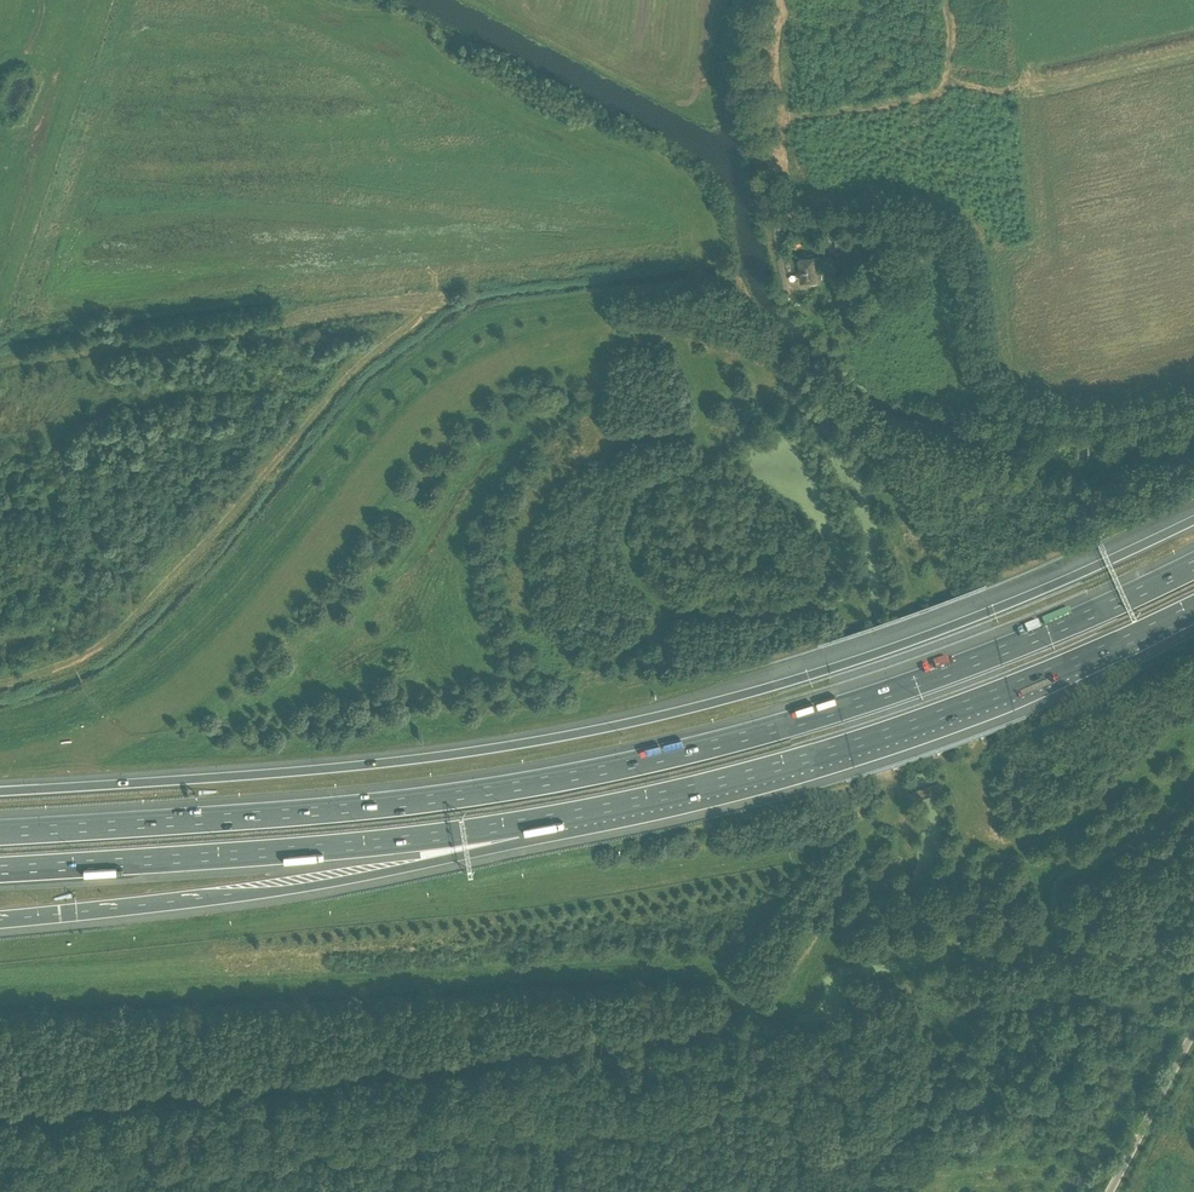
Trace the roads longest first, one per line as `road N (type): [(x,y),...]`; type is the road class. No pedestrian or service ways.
road 1 (motorway): [(1193,562),(998,653),(838,709),(630,764),(500,791),(354,809),(0,832)]
road 2 (motorway): [(1193,519),(915,640),(600,729),(372,764),(0,792)]
road 3 (motorway): [(512,826),(723,782),(848,746),(1008,689),(1193,608)]
road 4 (motorway): [(0,919),(366,876),(422,864),(512,826)]
road 5 (motorway): [(0,869),(512,826)]
road 6 (unclassified): [(1110,1191),(1193,1031)]

